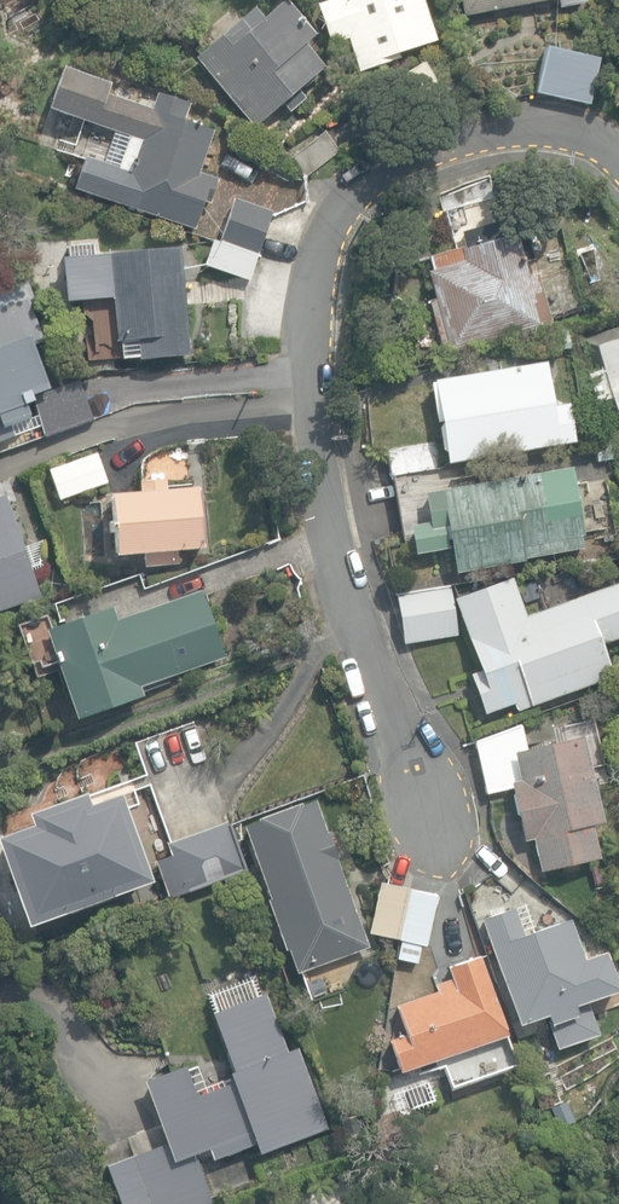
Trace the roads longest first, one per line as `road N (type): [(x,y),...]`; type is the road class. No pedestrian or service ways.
road 1 (residential): [(618,170),(548,140),(453,144),(398,170),(359,207),(316,294),(314,407),(327,551),(440,847)]

